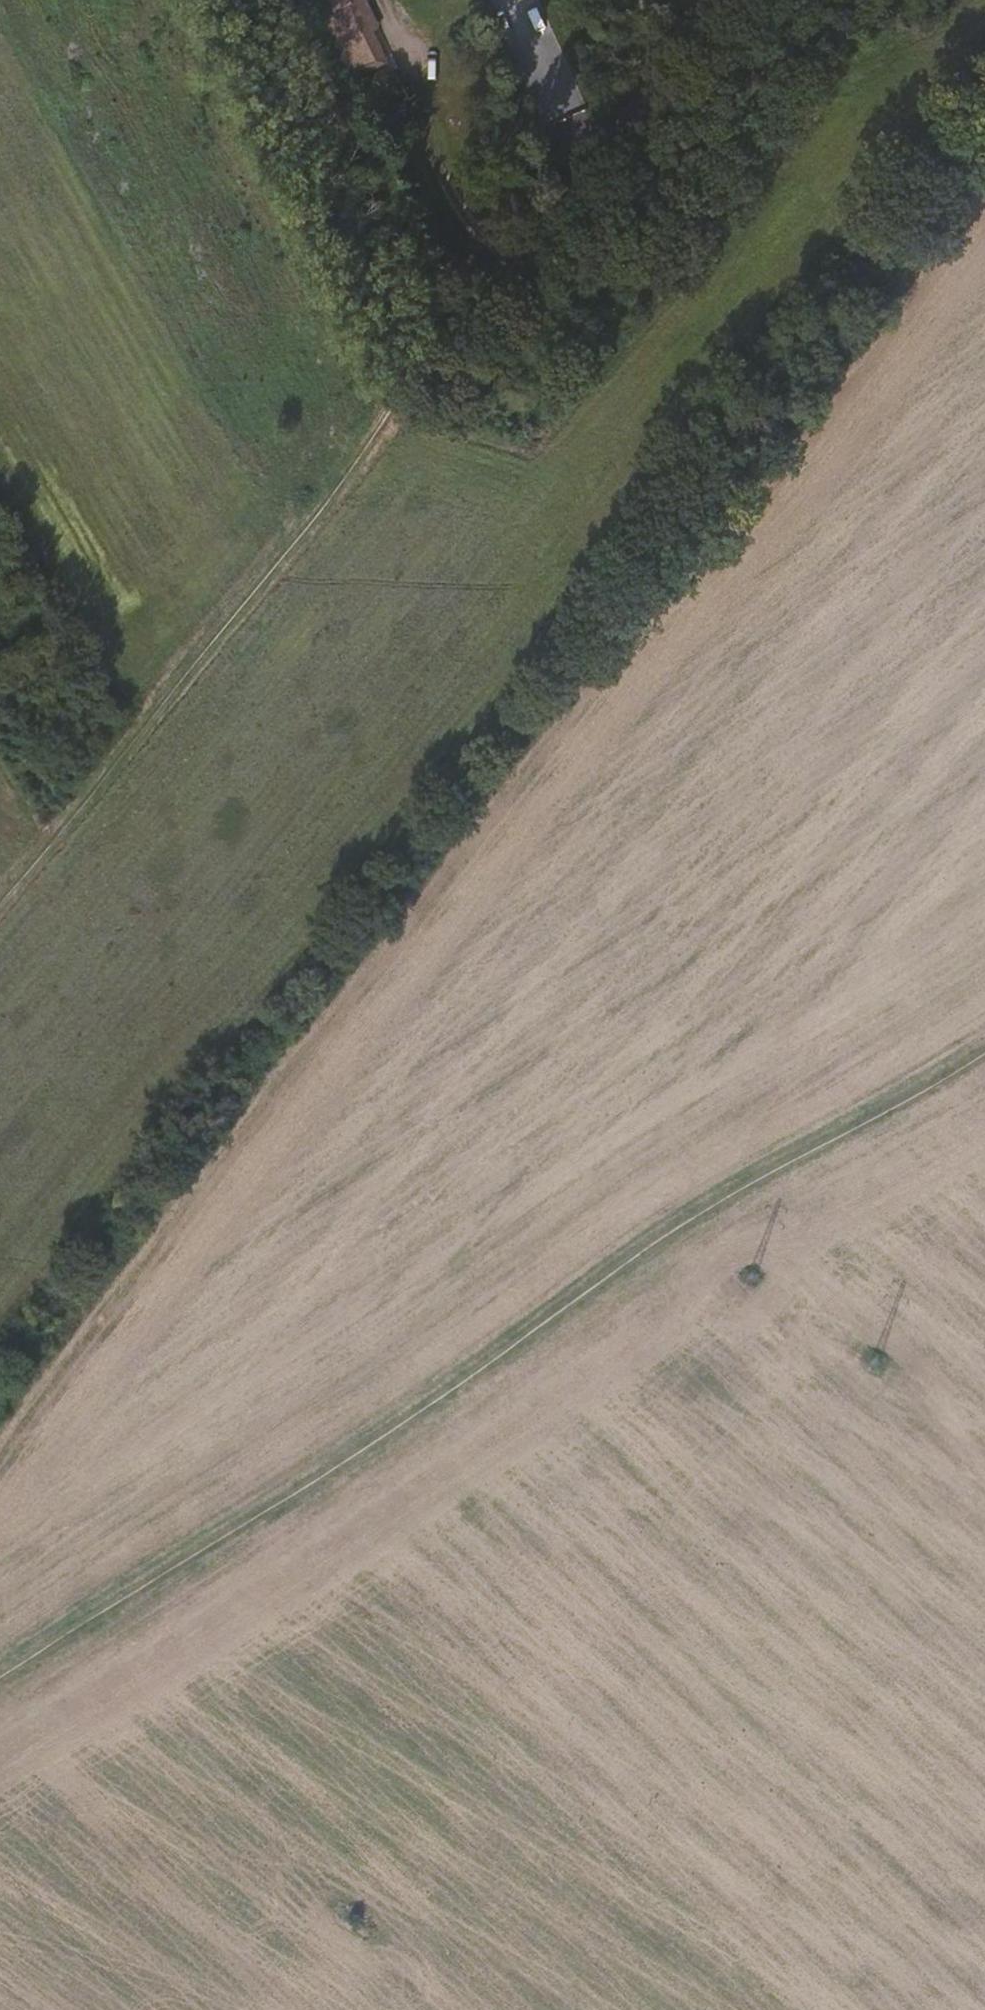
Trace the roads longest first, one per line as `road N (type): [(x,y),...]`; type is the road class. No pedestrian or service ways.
road 1 (track): [(984,1045),(330,1478),(0,1679)]
road 2 (track): [(0,902),(312,519),(427,352),(592,180),(727,0)]

